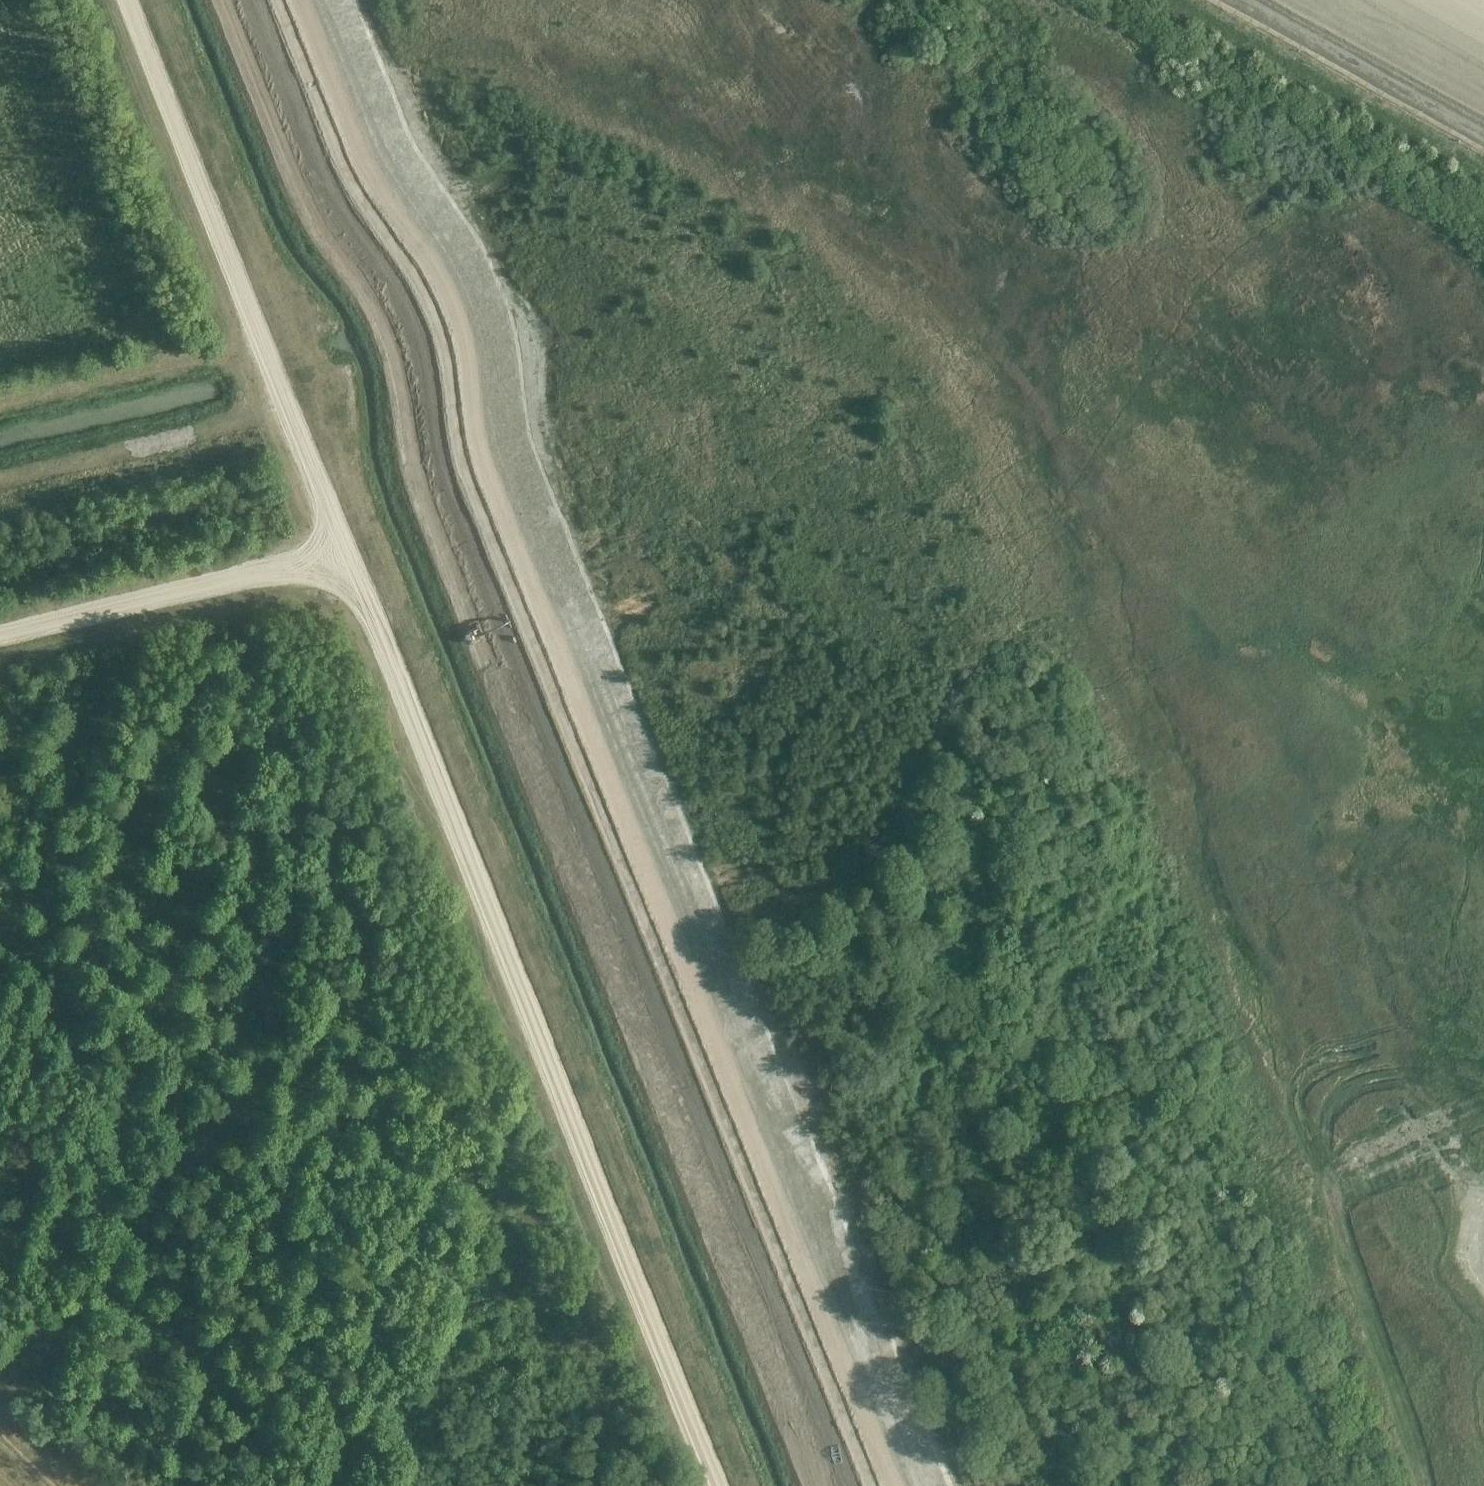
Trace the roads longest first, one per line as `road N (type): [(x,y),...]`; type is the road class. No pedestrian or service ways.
road 1 (track): [(712,1485),(336,544)]
road 2 (track): [(123,0),(336,544)]
road 3 (track): [(336,544),(0,635)]

